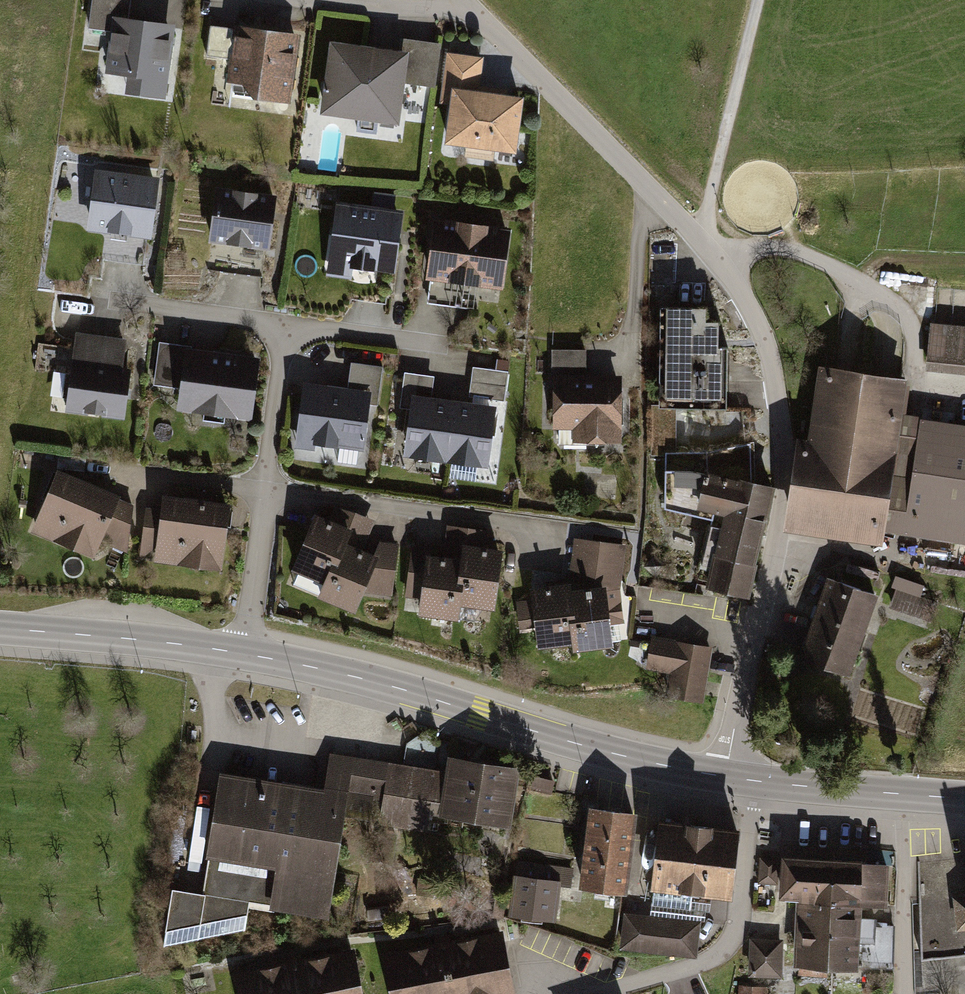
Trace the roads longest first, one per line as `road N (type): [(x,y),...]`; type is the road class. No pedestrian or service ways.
road 1 (unclassified): [(470,8),(702,241),(740,290),(767,345),(786,480),(725,777)]
road 2 (secondary): [(246,654),(725,777)]
road 3 (residential): [(755,781),(738,925),(727,945),(696,964),(596,993)]
road 4 (residential): [(263,497),(545,533)]
road 5 (secondary): [(0,629),(246,654)]
road 6 (track): [(702,241),(757,0)]
road 7 (secondary): [(755,781),(964,802)]
road 8 (unclassified): [(286,0),(470,8)]
road 9 (residential): [(113,308),(283,331)]
road 10 (residential): [(263,497),(283,331)]
road 11 (residential): [(283,331),(446,350)]
road 12 (residential): [(246,654),(263,497)]
road 13 (residential): [(110,478),(263,497)]

